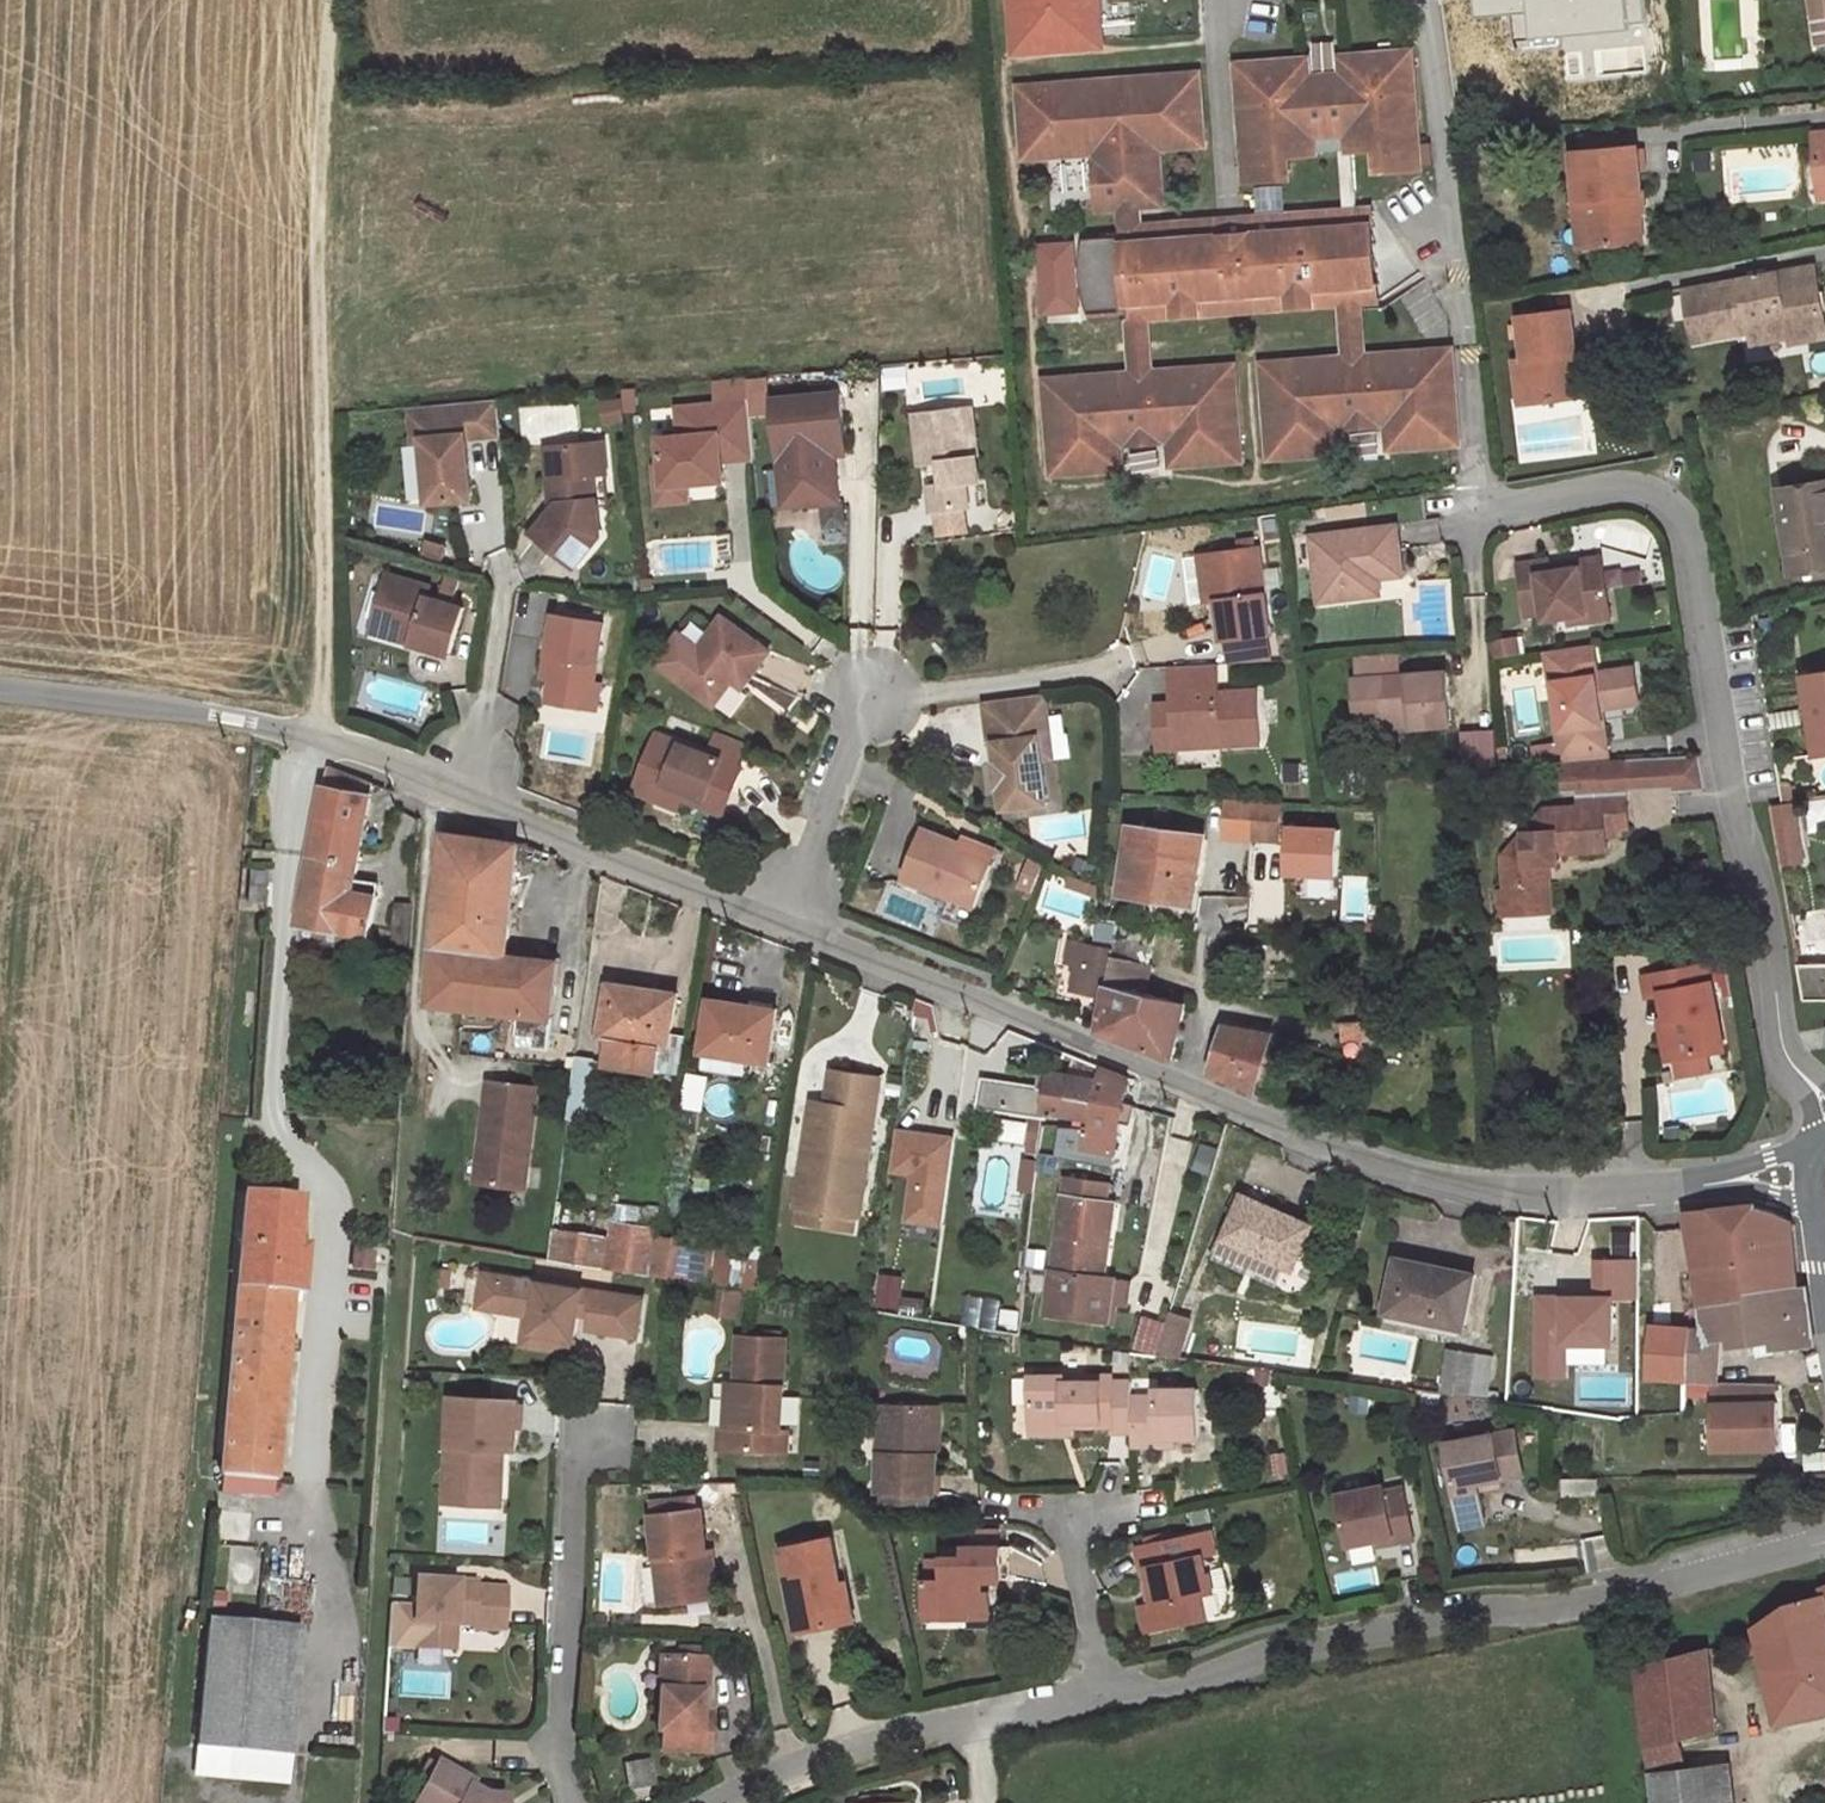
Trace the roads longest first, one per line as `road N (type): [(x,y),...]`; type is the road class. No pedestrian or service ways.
road 1 (unclassified): [(0,685),(188,709),(322,740),(1381,1163),(1528,1197),(1691,1186)]
road 2 (track): [(433,786),(368,1802)]
road 3 (residential): [(1466,517),(1614,487),(1663,498),(1689,533),(1735,814),(1766,907),(1783,1049),(1792,1060)]
road 4 (track): [(322,740),(313,222),(328,0)]
road 5 (residential): [(1101,1692),(1824,1546)]
road 6 (residential): [(712,1802),(873,1736),(1101,1692)]
road 7 (residential): [(574,1419),(560,1775),(568,1802)]
road 8 (residential): [(1073,1509),(1101,1692)]
road 9 (unclassified): [(1812,1149),(1691,1186)]

